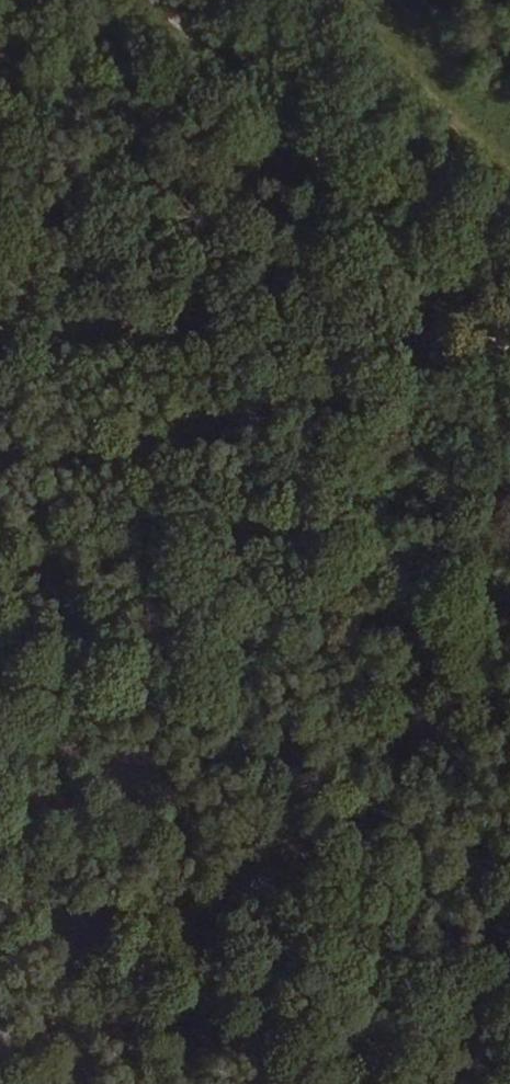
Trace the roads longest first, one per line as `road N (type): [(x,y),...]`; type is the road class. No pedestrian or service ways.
road 1 (track): [(509,341),(160,0)]
road 2 (track): [(359,0),(509,164)]

